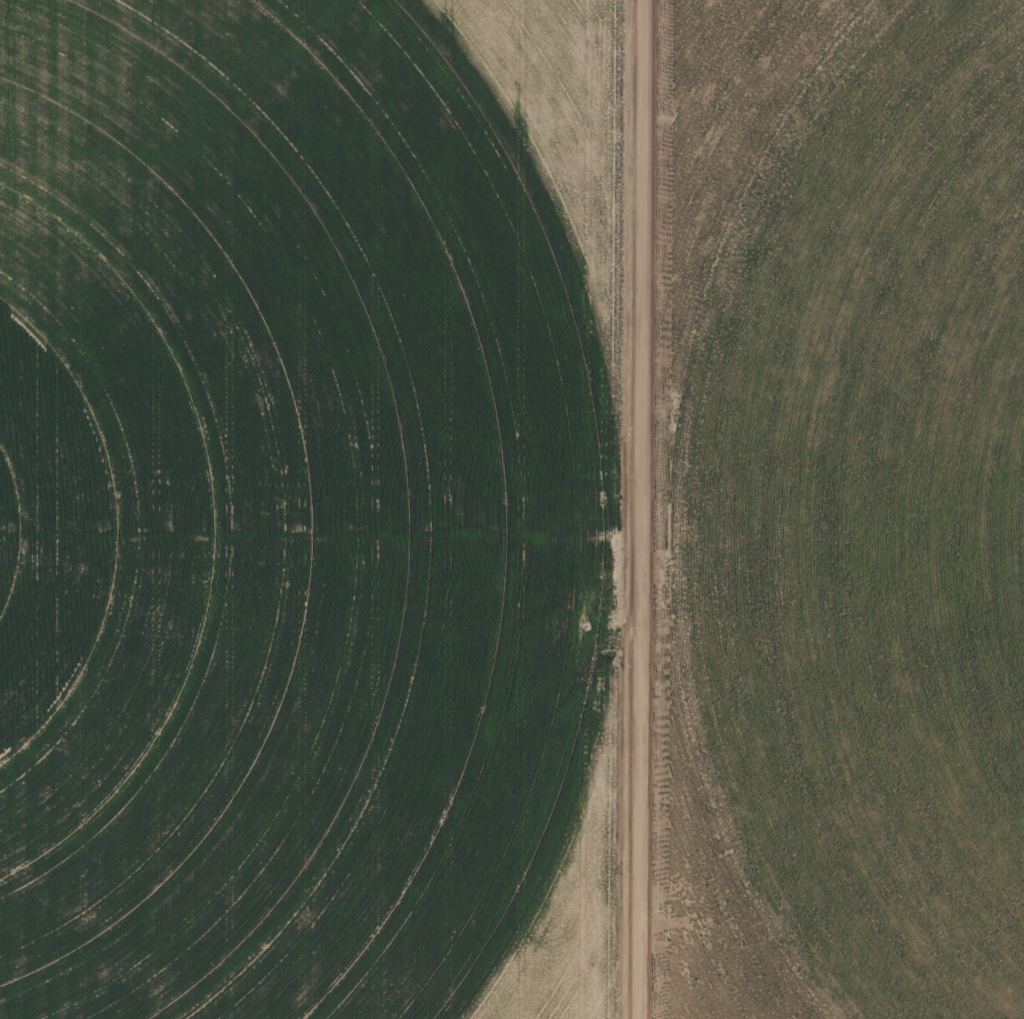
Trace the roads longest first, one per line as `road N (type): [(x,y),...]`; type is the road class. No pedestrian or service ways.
road 1 (residential): [(623,1018),(624,0)]

